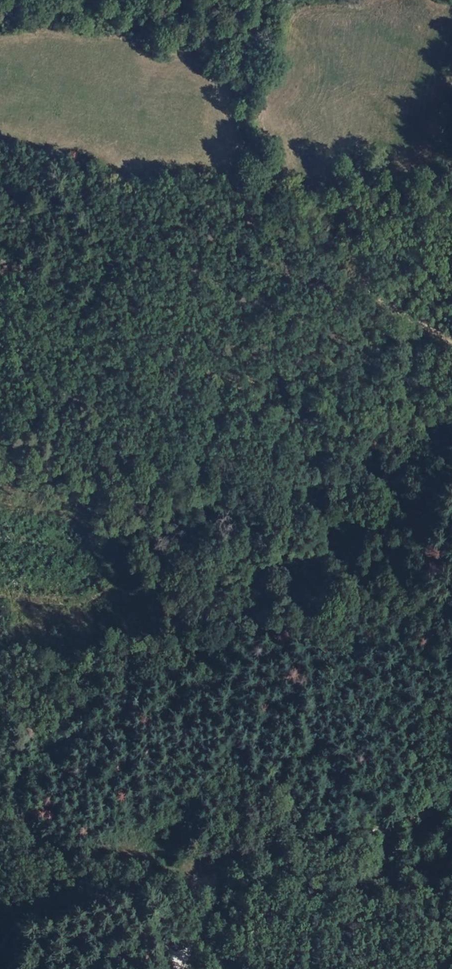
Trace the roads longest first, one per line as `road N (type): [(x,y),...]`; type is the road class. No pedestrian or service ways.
road 1 (track): [(0,829),(19,828),(104,886),(149,875),(179,880),(234,858),(451,806)]
road 2 (track): [(261,0),(242,88),(243,130),(276,189),(346,278),(451,341)]
road 3 (track): [(276,189),(395,170),(430,179),(451,173)]

